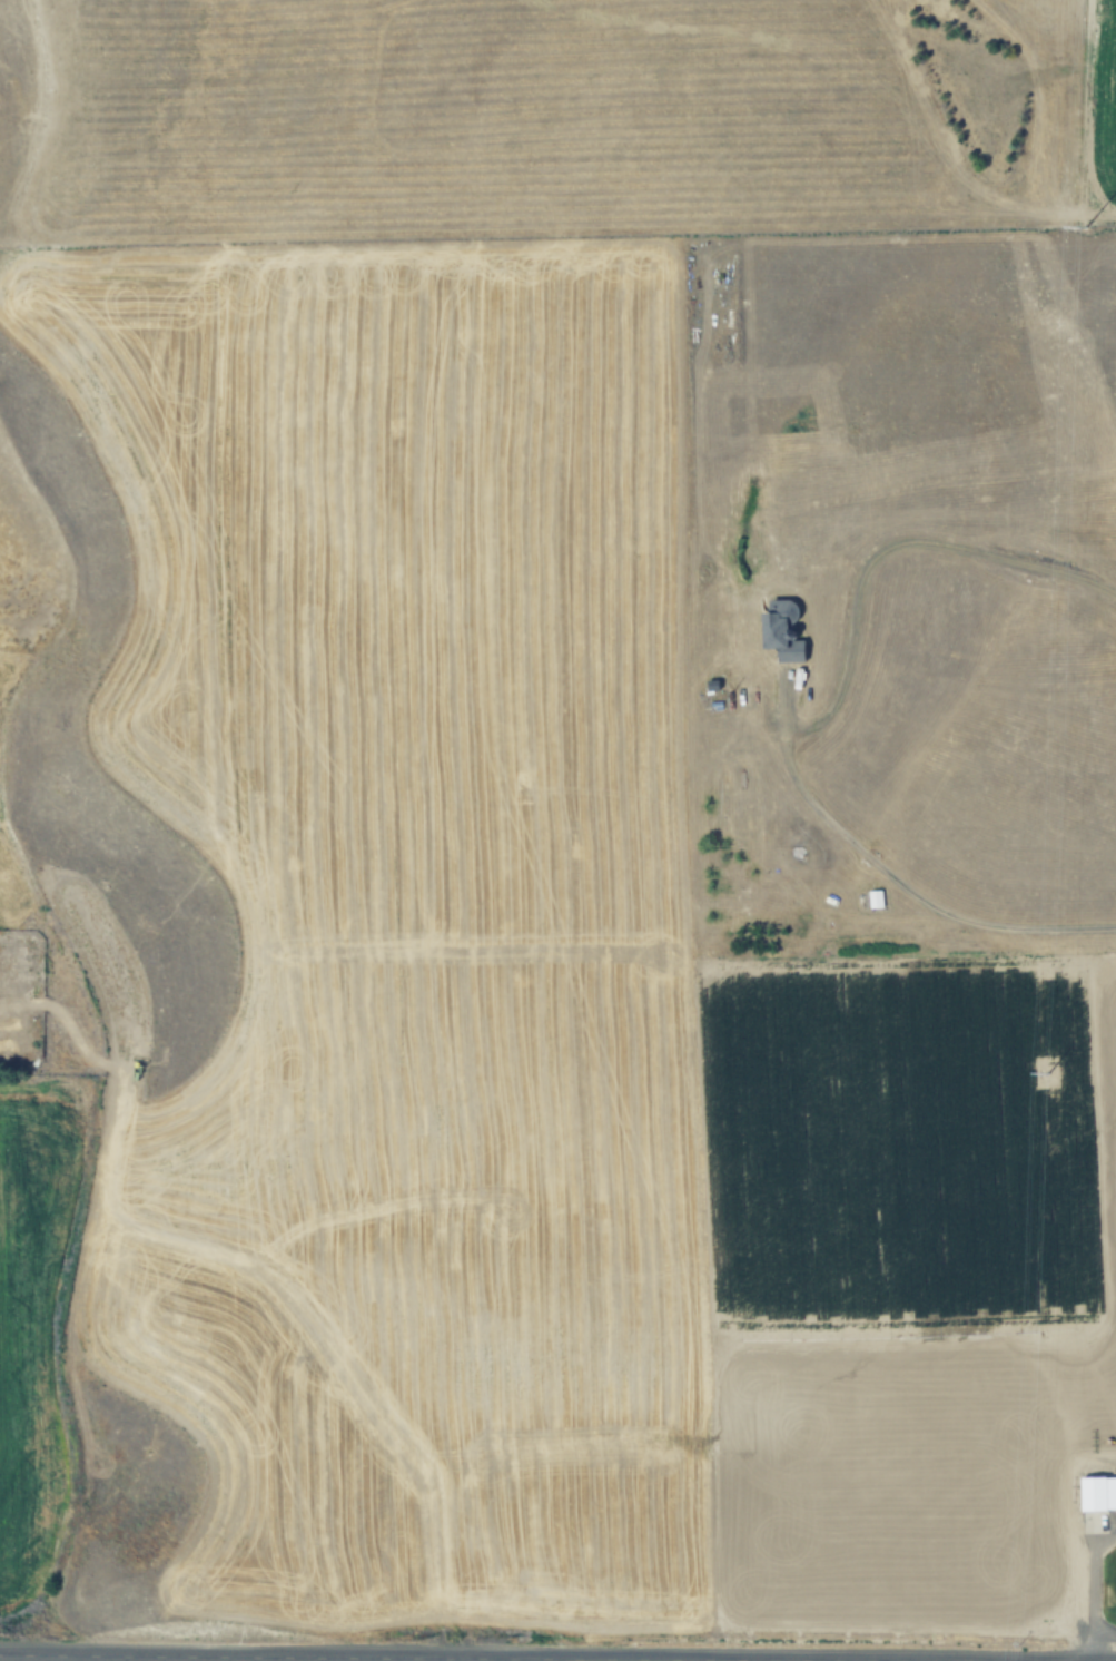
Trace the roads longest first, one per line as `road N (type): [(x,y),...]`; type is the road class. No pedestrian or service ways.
road 1 (secondary): [(754,1660),(0,1655)]

